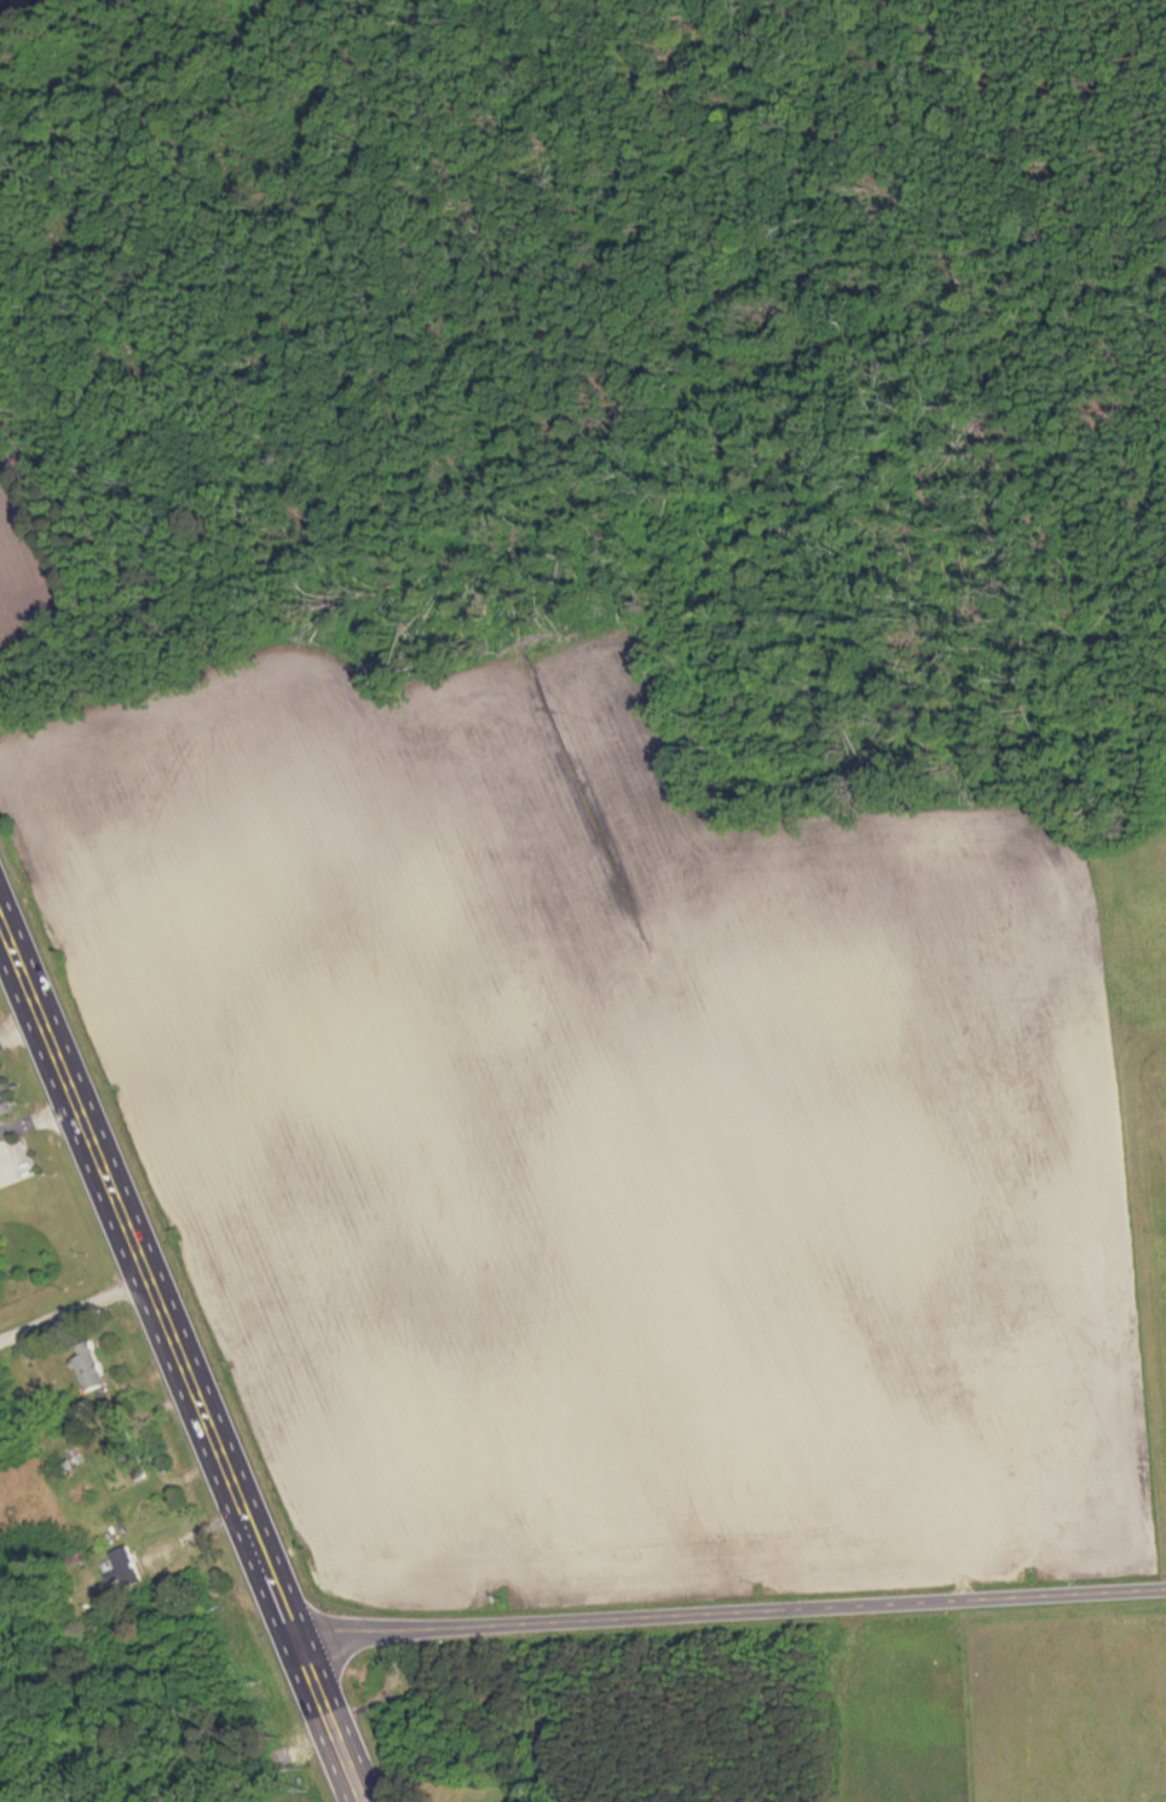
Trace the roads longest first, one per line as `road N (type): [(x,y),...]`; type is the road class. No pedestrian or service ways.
road 1 (trunk): [(0,920),(362,1801)]
road 2 (secondary): [(304,1660),(374,1631),(1165,1593)]
road 3 (residential): [(149,1283),(0,1345)]

